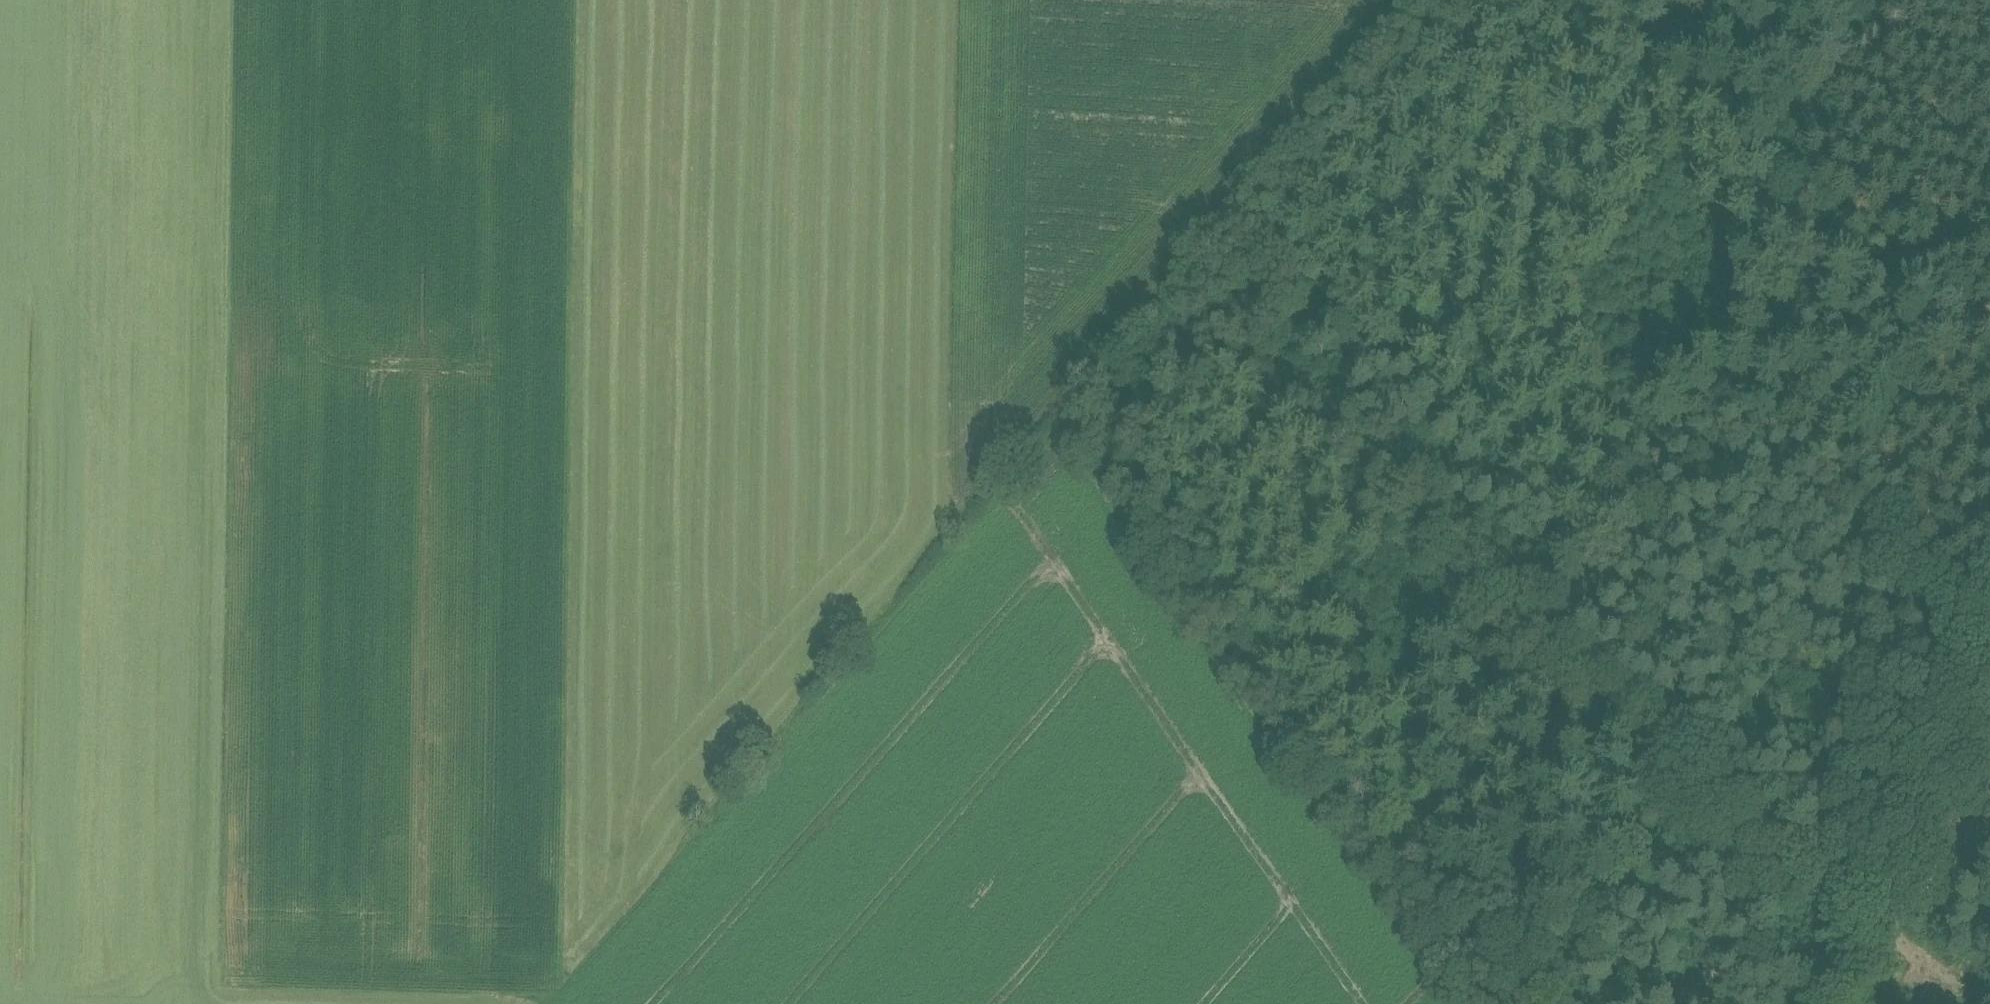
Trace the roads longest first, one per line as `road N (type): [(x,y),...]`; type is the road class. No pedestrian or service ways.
road 1 (unclassified): [(1840,1003),(1989,625)]

